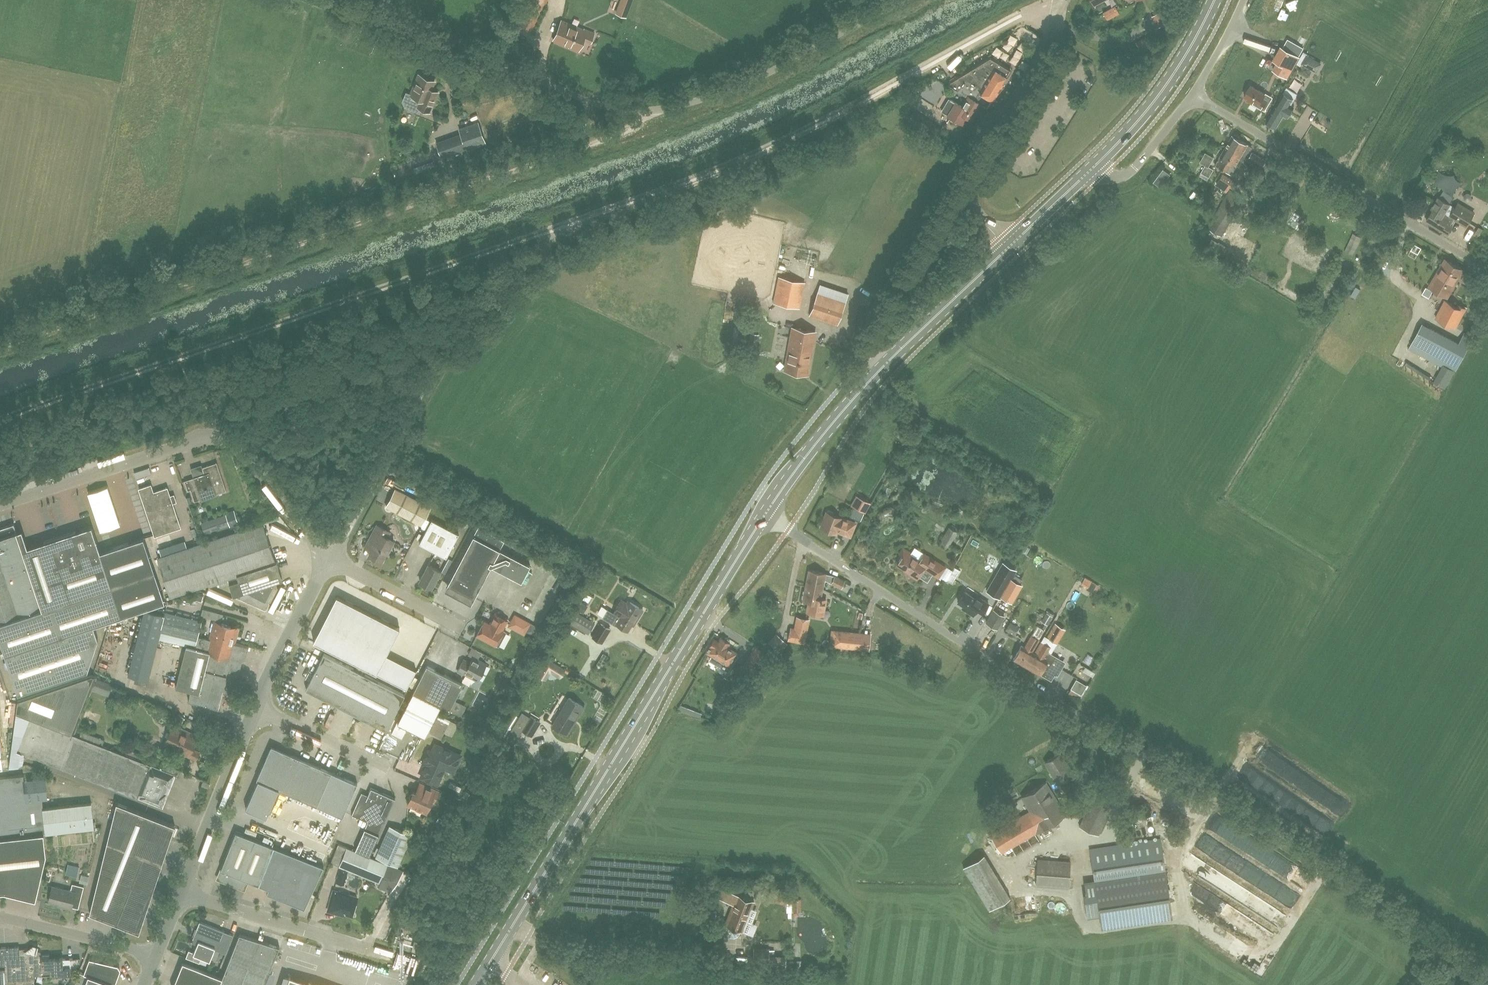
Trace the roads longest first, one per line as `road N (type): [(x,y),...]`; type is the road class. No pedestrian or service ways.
road 1 (unclassified): [(1487,970),(1285,824),(765,513)]
road 2 (unclassified): [(0,349),(585,146),(646,112)]
road 3 (unclassified): [(1062,5),(1020,14),(741,162),(561,226)]
road 4 (primary): [(487,967),(765,513)]
road 5 (unclassified): [(330,560),(439,362),(561,226)]
road 6 (unclassified): [(0,505),(217,437),(237,448),(330,560)]
road 7 (primary): [(765,513),(867,384),(1007,248)]
road 8 (unclassified): [(1487,264),(1193,95)]
road 9 (unclassified): [(346,0),(584,101),(646,112)]
road 10 (unclassified): [(646,112),(756,81),(900,0)]
road 11 (unclassified): [(1007,248),(976,210),(972,174),(1040,64),(1062,5)]
road 12 (primary): [(1094,166),(1170,78),(1214,0)]
road 13 (unclassified): [(182,893),(373,952)]
road 14 (unclassified): [(182,893),(255,709)]
road 15 (unclassified): [(255,709),(330,560)]
road 16 (unclassified): [(157,955),(0,917)]
road 17 (unclassified): [(1094,166),(1111,180),(1133,169),(1193,95)]
road 18 (unclassified): [(330,560),(454,625)]
road 19 (unclassified): [(255,709),(381,763)]

